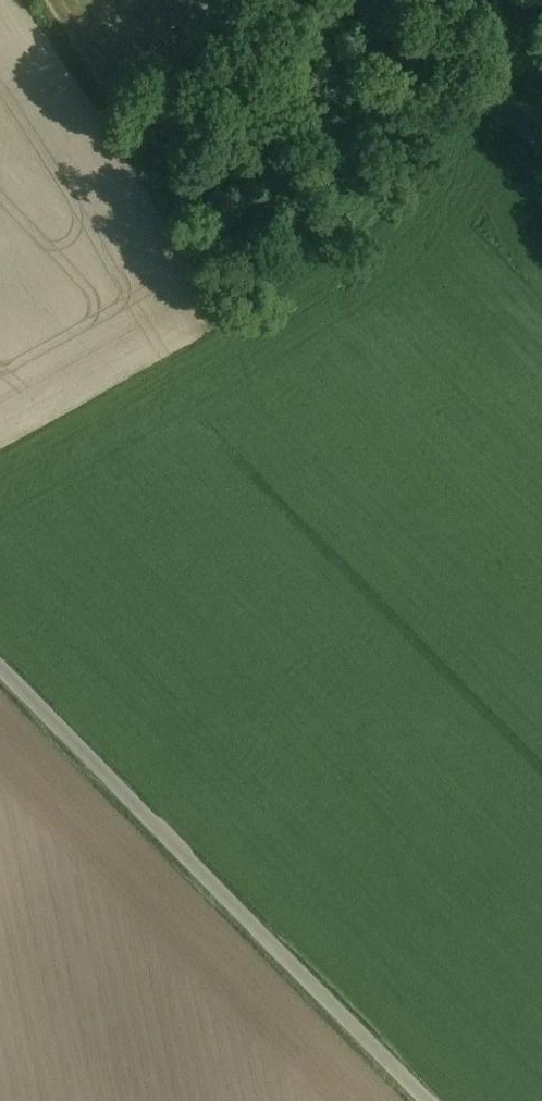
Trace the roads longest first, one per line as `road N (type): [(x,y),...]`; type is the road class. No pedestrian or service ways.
road 1 (unclassified): [(0,661),(427,1100)]

